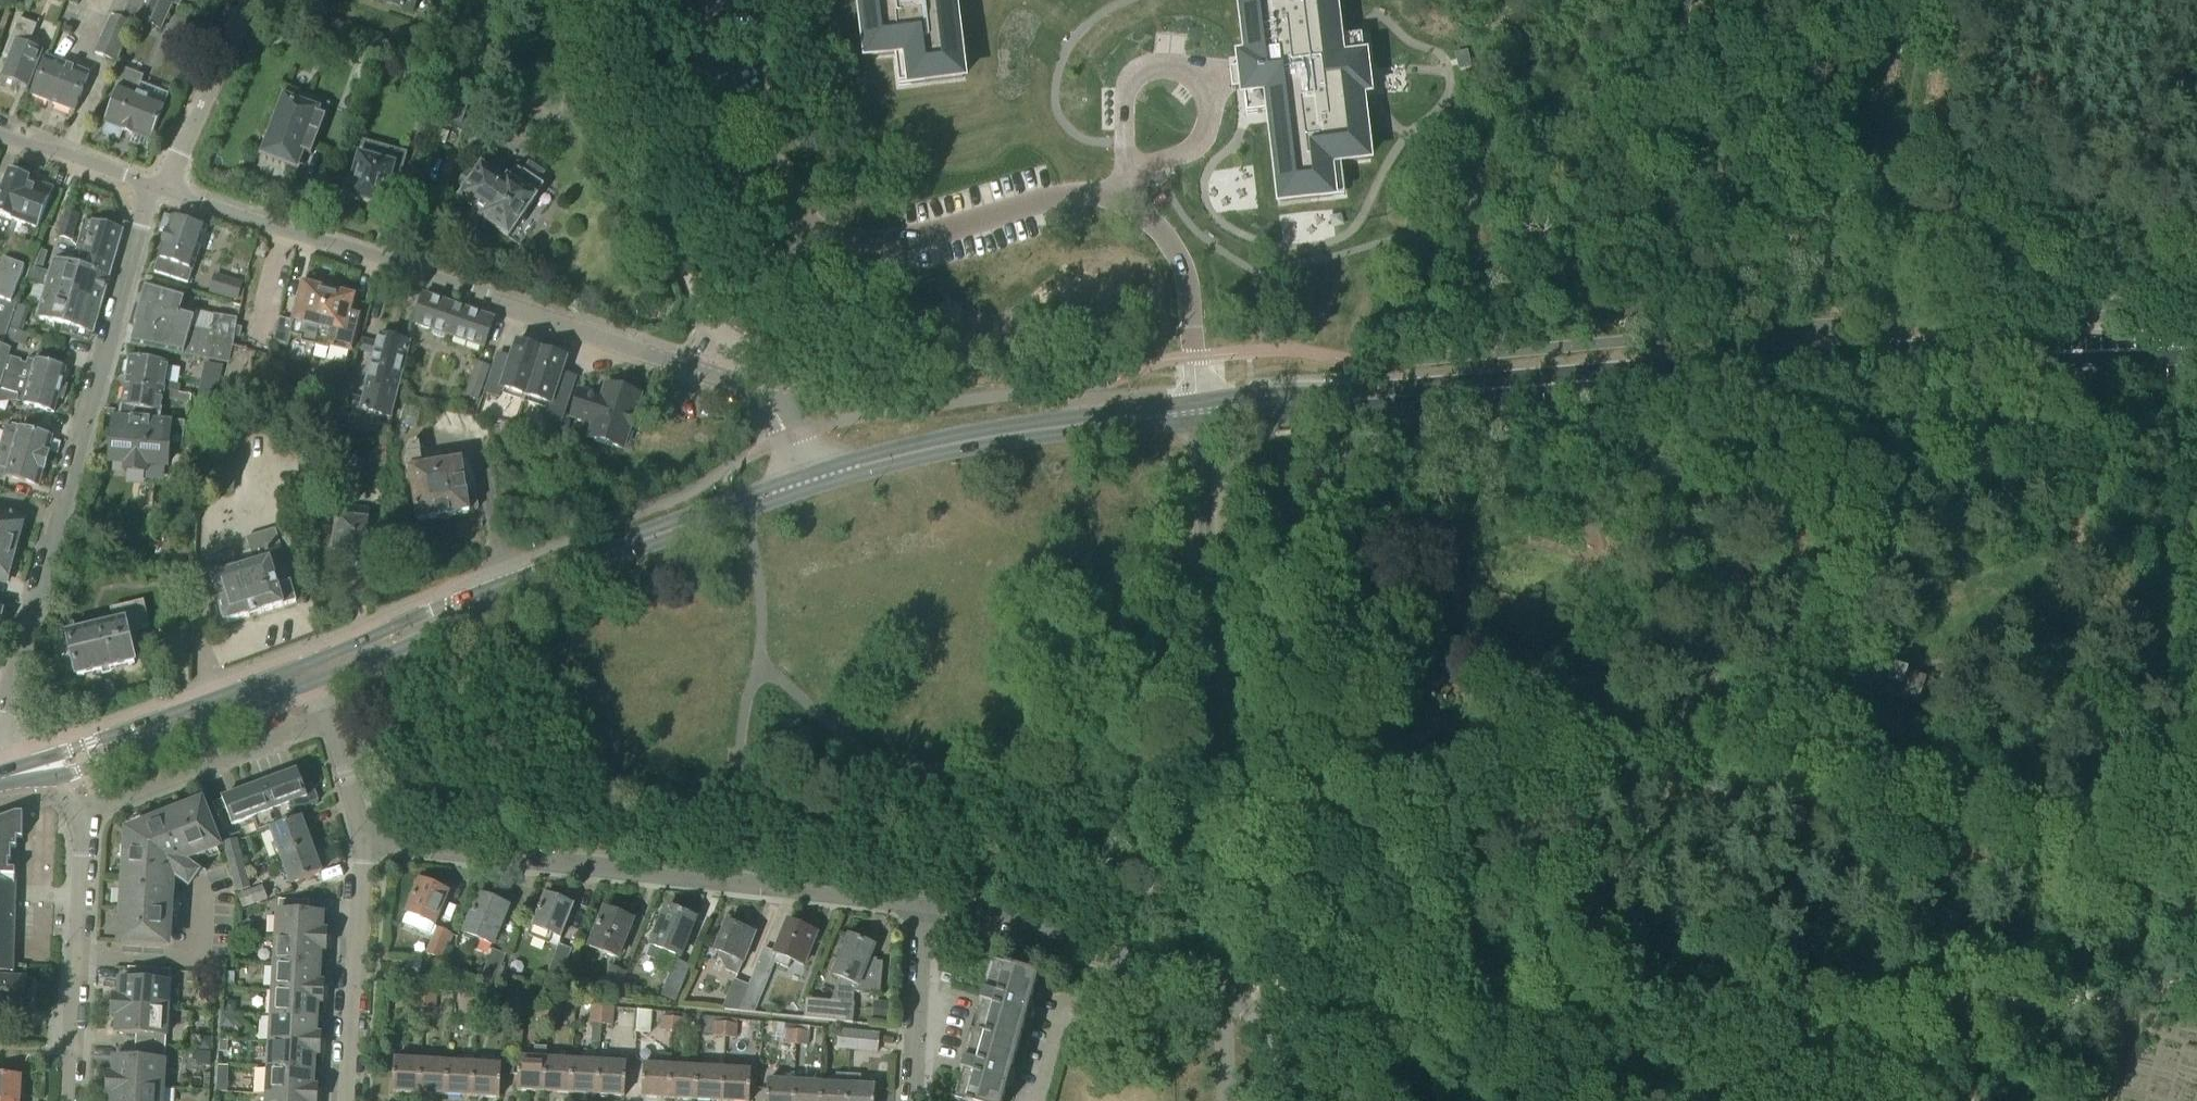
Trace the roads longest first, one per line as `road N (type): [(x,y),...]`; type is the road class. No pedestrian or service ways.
road 1 (track): [(1222,991),(1244,983),(1538,977),(2094,1004),(2168,983),(2196,987)]
road 2 (track): [(2116,995),(2113,909),(2099,885),(1910,838),(1801,800),(1855,419)]
road 3 (primary): [(2196,348),(1891,358),(1482,388)]
road 4 (residential): [(160,188),(730,378)]
road 5 (unclassified): [(1199,411),(1222,991)]
road 6 (residential): [(1126,199),(1076,194),(906,239),(854,241),(799,218),(796,198),(727,70),(718,0)]
road 7 (residential): [(920,901),(365,837)]
road 8 (primary): [(314,673),(563,569),(809,482)]
road 9 (track): [(1801,800),(1683,784),(1297,685)]
road 10 (residential): [(142,227),(13,685)]
road 11 (track): [(730,378),(591,76),(575,0)]
road 12 (primary): [(1199,411),(933,447),(809,482)]
road 13 (residential): [(1222,991),(920,901)]
road 14 (primary): [(1482,388),(1458,381),(1258,394),(1199,411)]
road 15 (residential): [(84,814),(67,1100)]
road 16 (primary): [(1199,411),(1245,416),(1430,403),(1482,388)]
road 17 (primary): [(59,765),(314,673)]
road 18 (residential): [(84,814),(330,718)]
road 19 (residential): [(345,1100),(365,837)]
road 20 (residential): [(1199,411),(1182,264),(1153,216),(1126,199)]
road 21 (residential): [(912,1100),(920,901)]
road 22 (residential): [(1140,73),(1188,71),(1208,96),(1210,119),(1204,141),(1190,152),(1138,167)]
road 23 (residential): [(0,134),(160,188)]
road 24 (residential): [(181,153),(249,0)]
road 25 (unclassified): [(1292,1100),(1262,1035),(1222,991)]
road 26 (residential): [(365,837),(330,718)]

